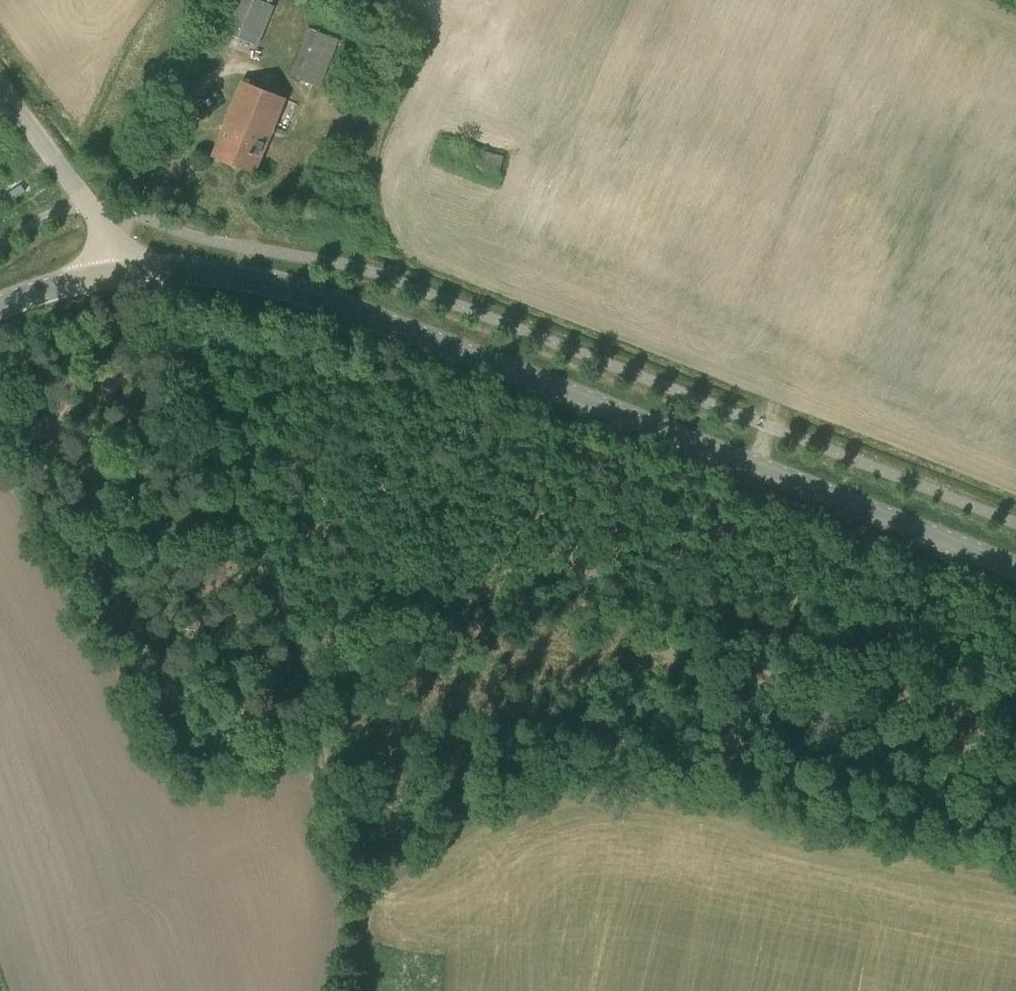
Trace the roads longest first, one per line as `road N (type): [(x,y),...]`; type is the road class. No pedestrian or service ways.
road 1 (secondary): [(123,274),(233,271),(358,308),(1015,566)]
road 2 (unclassified): [(123,274),(85,197),(0,85)]
road 3 (secondary): [(0,310),(123,274)]

